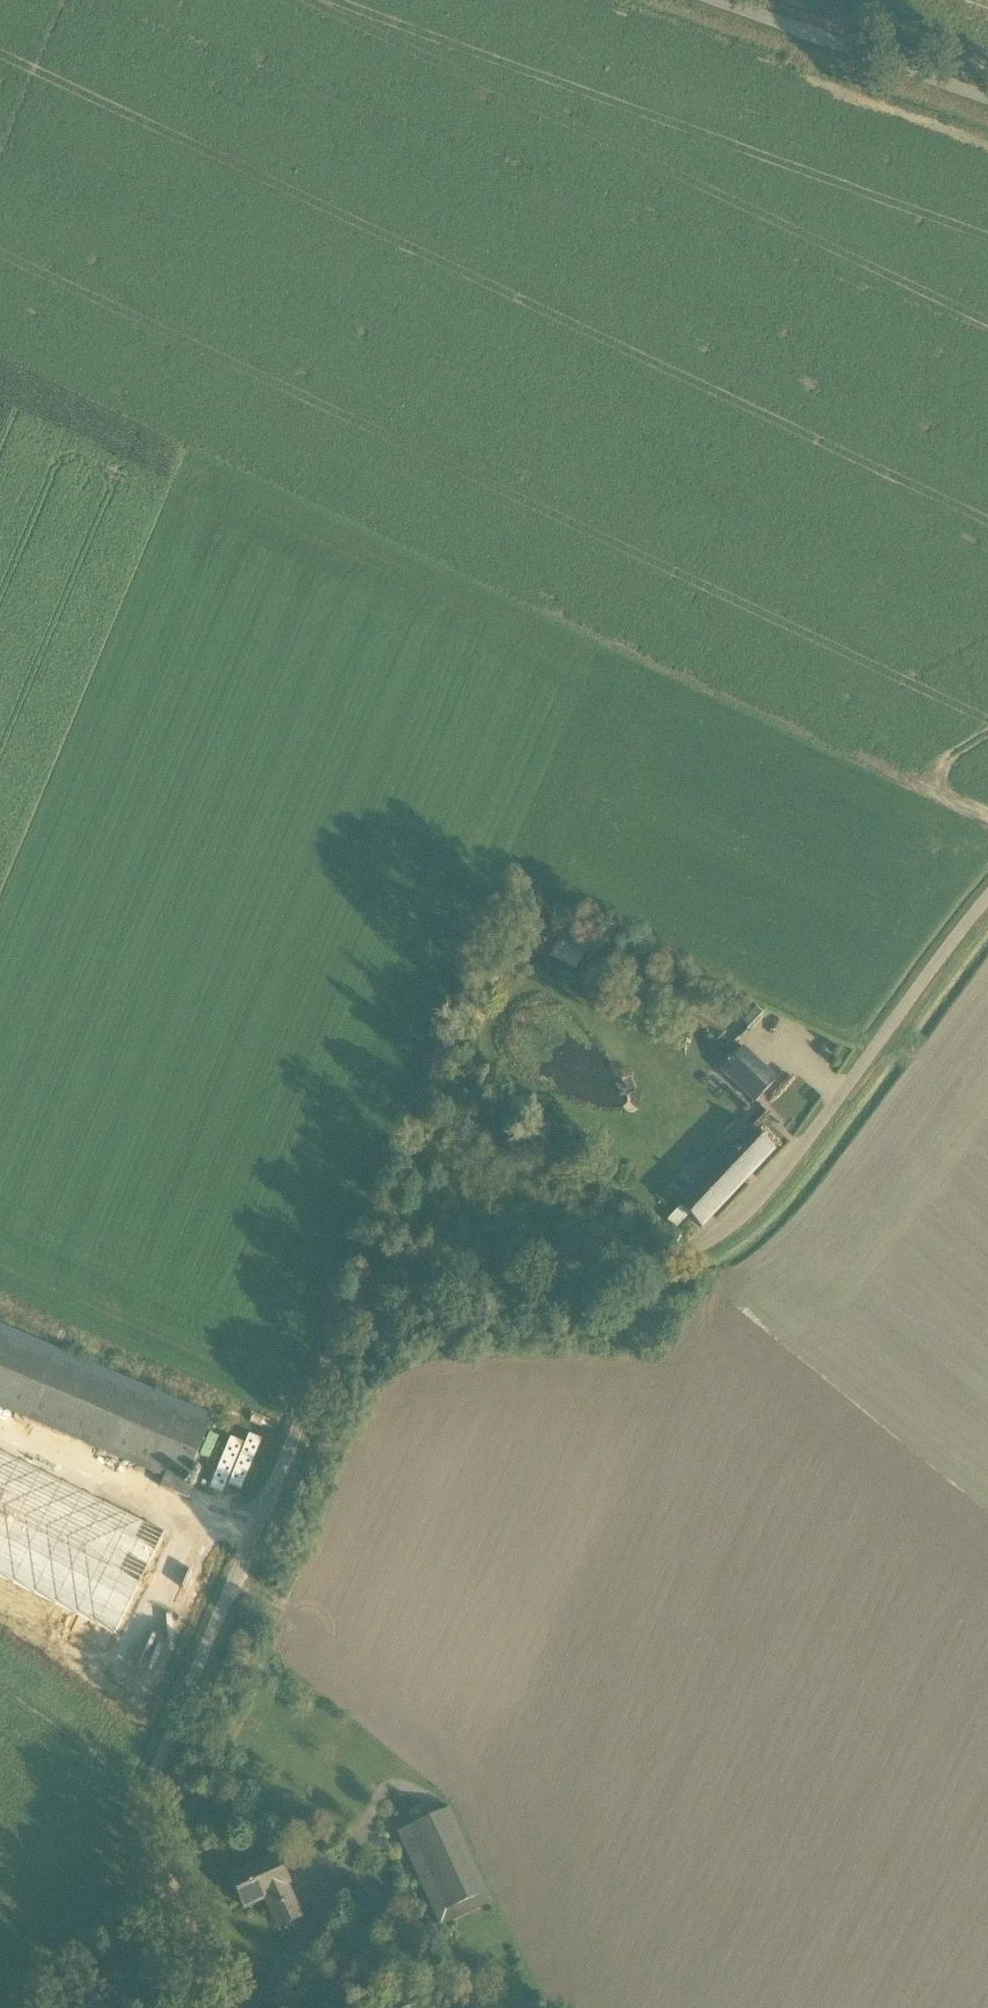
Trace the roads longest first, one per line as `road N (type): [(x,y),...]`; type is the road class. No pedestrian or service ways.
road 1 (unclassified): [(224,2007),(134,1823),(338,1333),(363,1301),(391,1288),(701,1233),(779,1175),(987,897)]
road 2 (unclassified): [(987,89),(753,0)]

